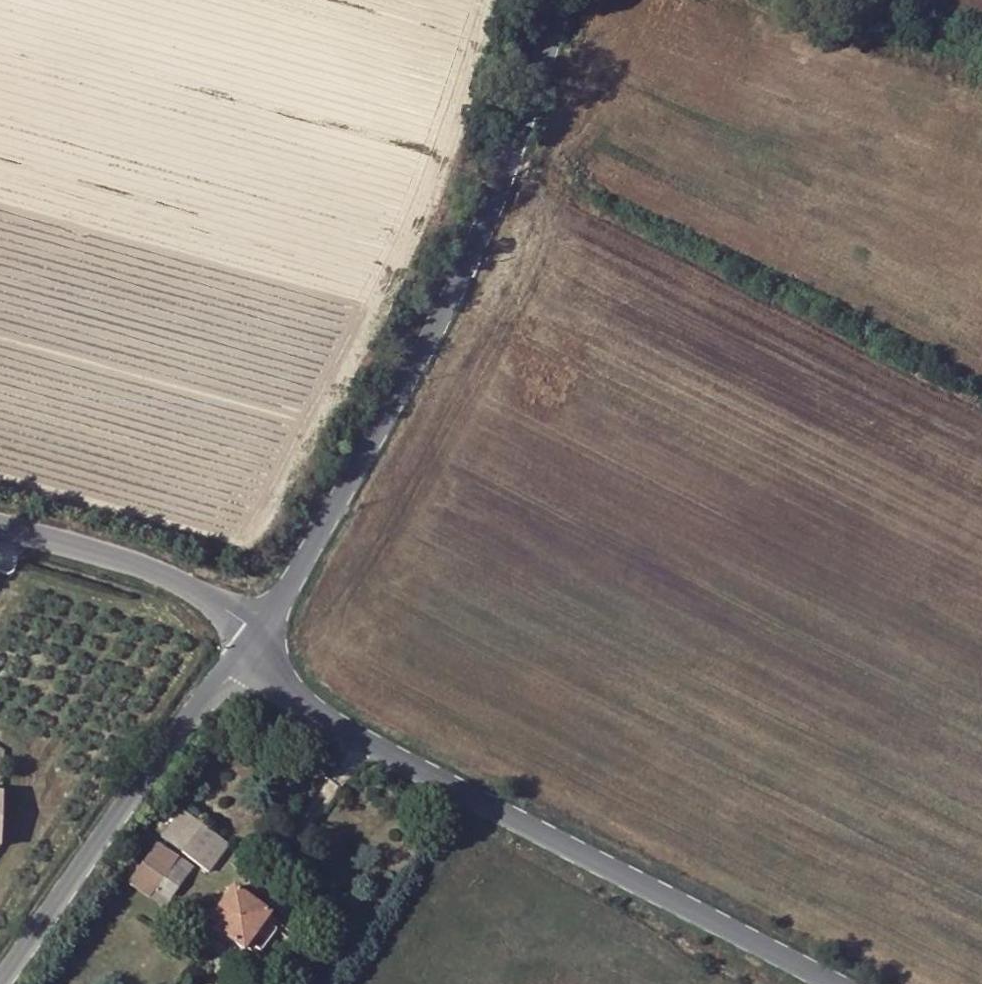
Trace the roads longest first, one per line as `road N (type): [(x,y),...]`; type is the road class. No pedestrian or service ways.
road 1 (unclassified): [(247,641),(408,375),(506,164),(557,0)]
road 2 (unclassified): [(814,983),(303,710),(247,641)]
road 3 (unclassified): [(247,641),(0,981)]
road 4 (unclassified): [(247,641),(199,592),(0,529)]

